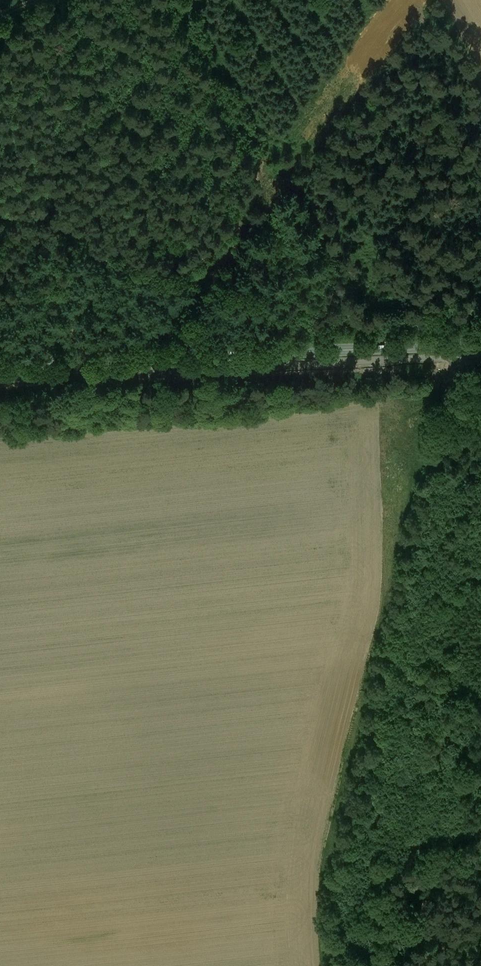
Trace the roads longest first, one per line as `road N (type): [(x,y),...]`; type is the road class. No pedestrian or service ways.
road 1 (track): [(329,965),(326,907),(436,400),(480,343)]
road 2 (tertiary): [(0,365),(480,343)]

